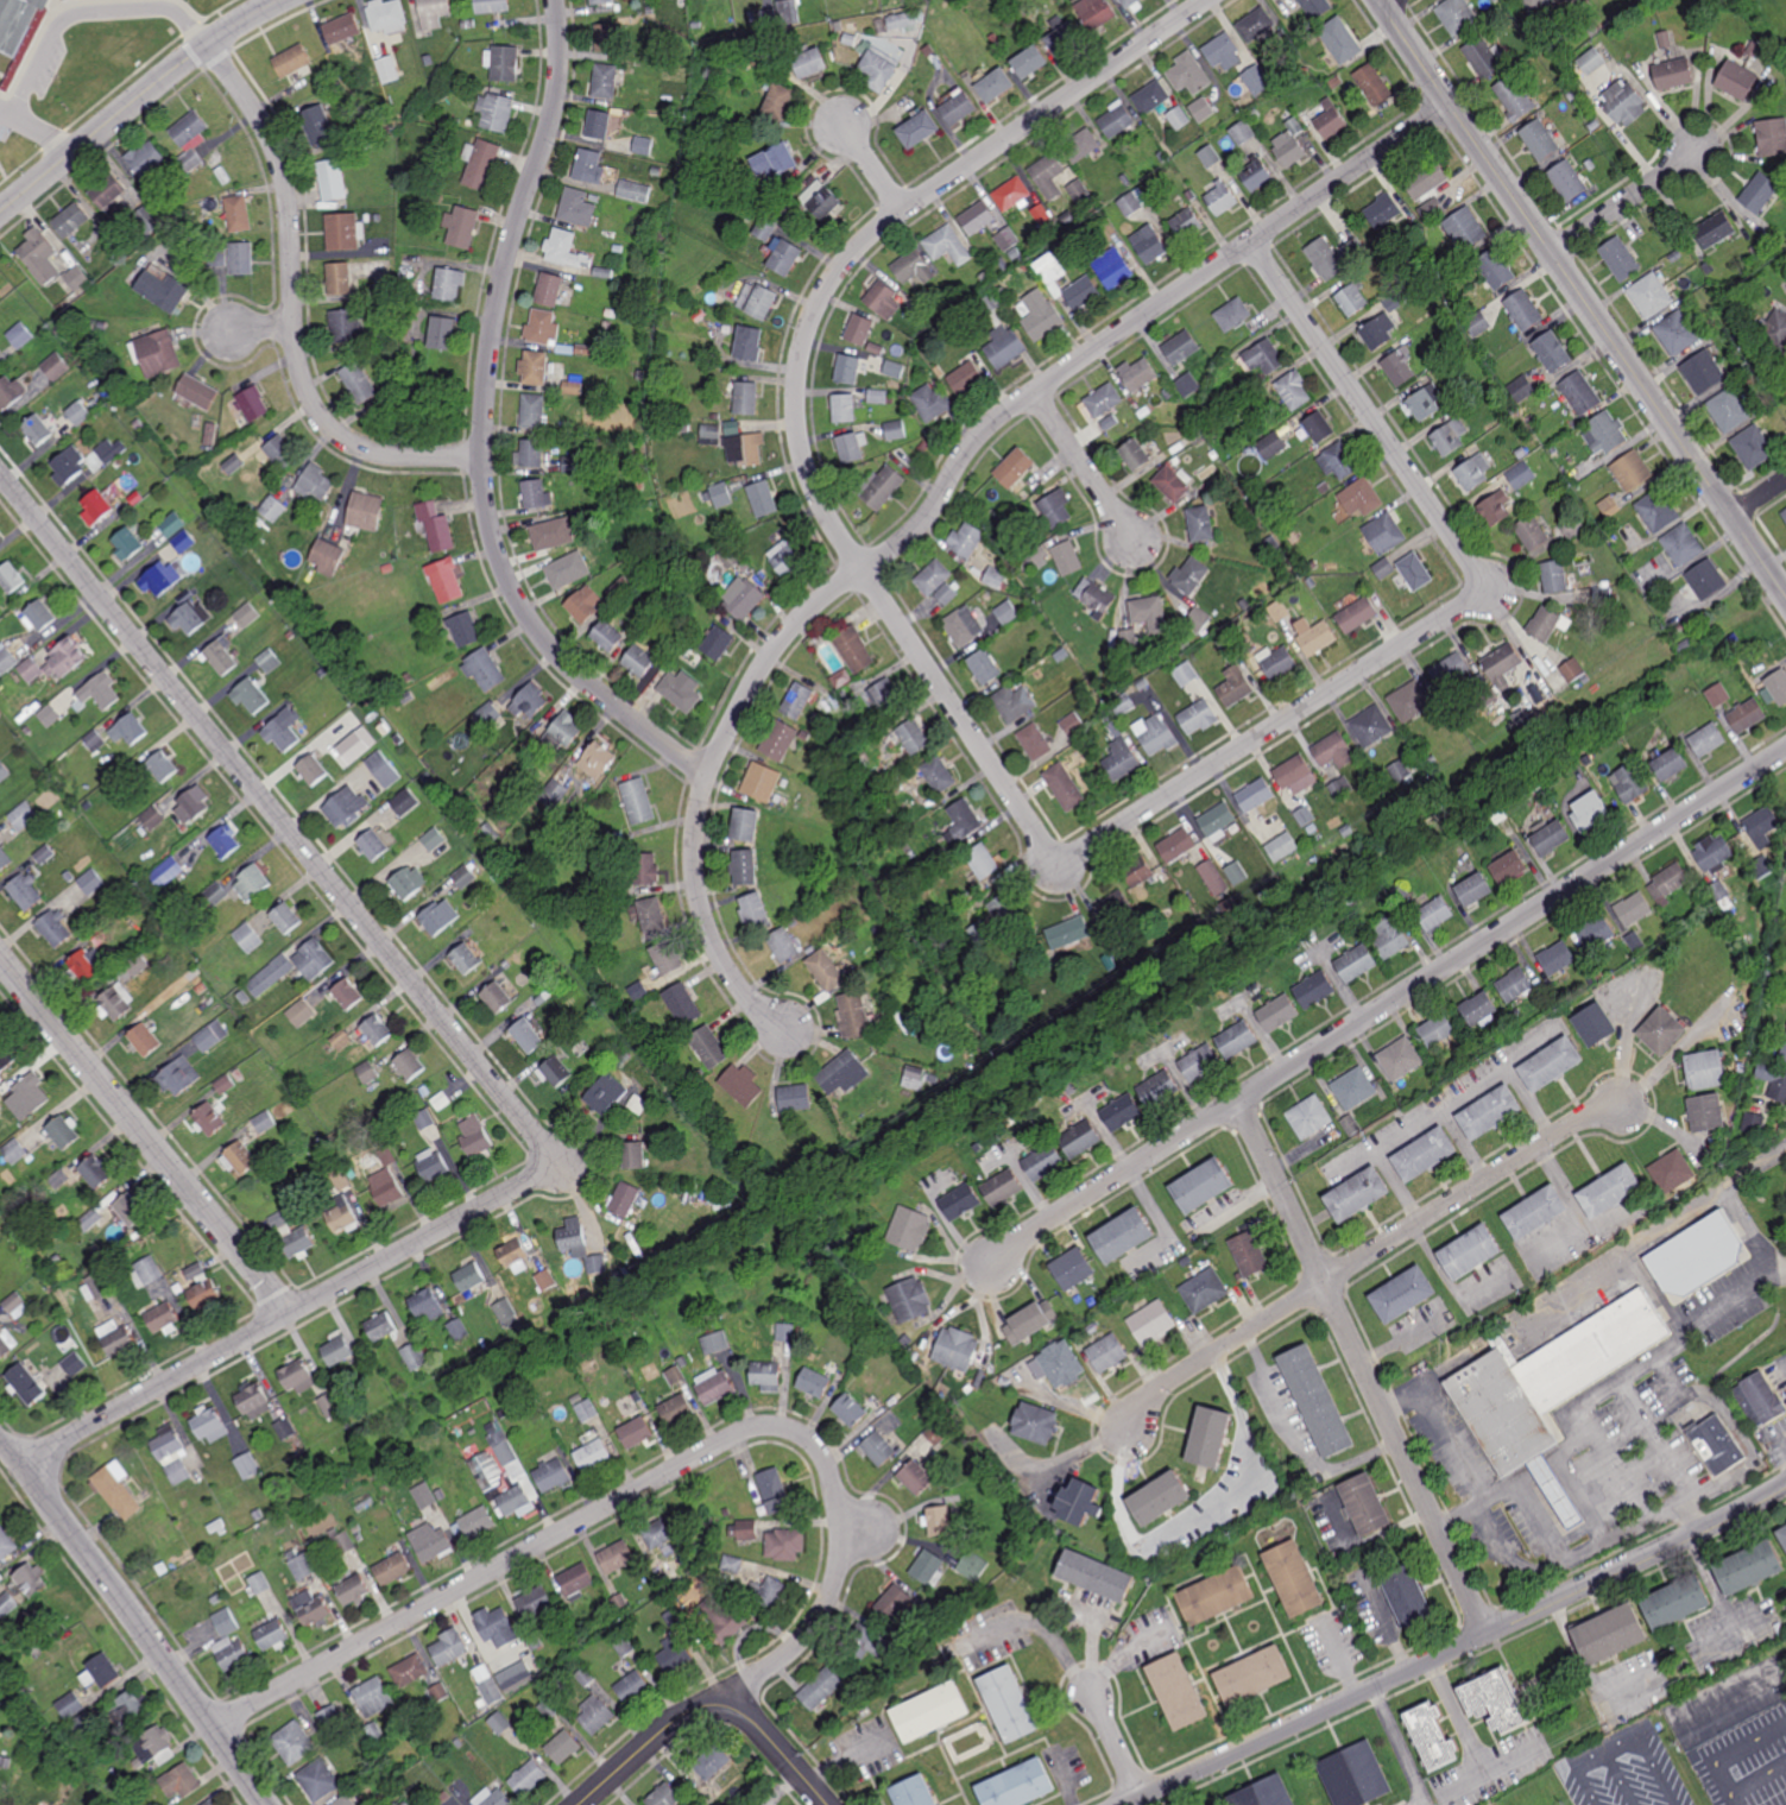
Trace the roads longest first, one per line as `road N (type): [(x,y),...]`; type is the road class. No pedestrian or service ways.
road 1 (residential): [(1061,856),(1045,844),(822,507),(799,437),(797,371),(815,309),(862,244),(902,208),(1210,0)]
road 2 (residential): [(707,778),(783,638),(922,523),(996,421),(1451,106)]
road 3 (residential): [(212,1725),(732,1437),(755,1428),(793,1431),(820,1452),(838,1506),(831,1596),(782,1659),(700,1706)]
road 4 (residential): [(971,1273),(1785,750)]
road 5 (residential): [(1254,241),(1466,556),(1478,587),(1466,604),(1090,847),(1061,856)]
road 6 (residential): [(556,0),(556,105),(492,332),(482,455),(492,535),(516,598),(547,643),(707,778)]
road 7 (residential): [(0,473),(547,1156)]
road 8 (residential): [(1130,1804),(1490,1636),(1785,1485)]
road 9 (tertiary): [(1379,0),(1785,595)]
road 10 (residential): [(23,1463),(518,1186),(547,1156)]
road 11 (residential): [(1123,1427),(1174,1375),(1620,1102)]
road 12 (residential): [(1235,1103),(1490,1636)]
road 13 (residential): [(209,44),(279,157),(298,361),(323,418),(380,454),(482,455)]
road 14 (residential): [(0,956),(290,1312)]
road 15 (residential): [(0,1435),(267,1804)]
road 16 (residential): [(0,214),(209,44),(281,0)]
road 17 (residential): [(827,1804),(752,1718),(717,1705),(677,1718),(579,1804)]
road 18 (residential): [(795,1033),(740,986),(705,915),(694,856),(707,778)]
road 19 (residential): [(1036,391),(1150,564)]
road 20 (residential): [(1552,252),(1691,157)]

